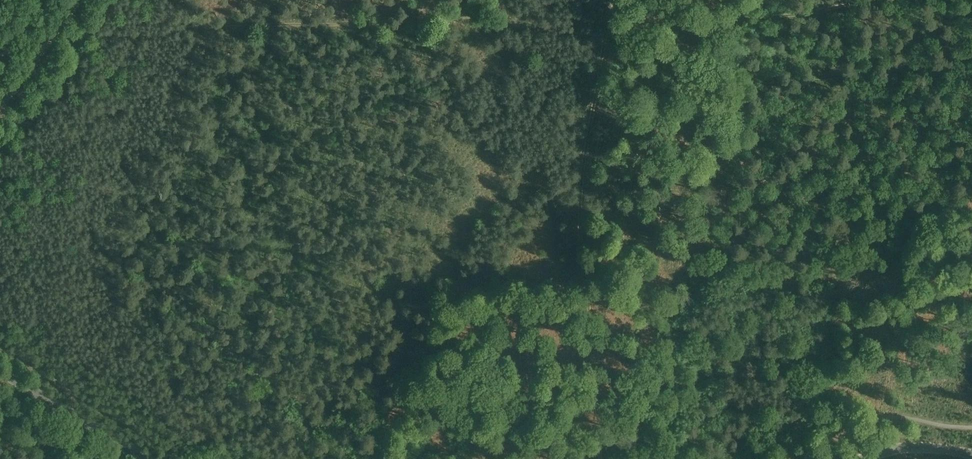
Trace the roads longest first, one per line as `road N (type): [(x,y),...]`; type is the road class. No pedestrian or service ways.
road 1 (track): [(910,0),(604,38),(349,22),(53,36)]
road 2 (track): [(613,0),(589,159),(596,458)]
road 3 (tertiary): [(145,458),(0,371)]
road 4 (track): [(79,0),(0,103)]

